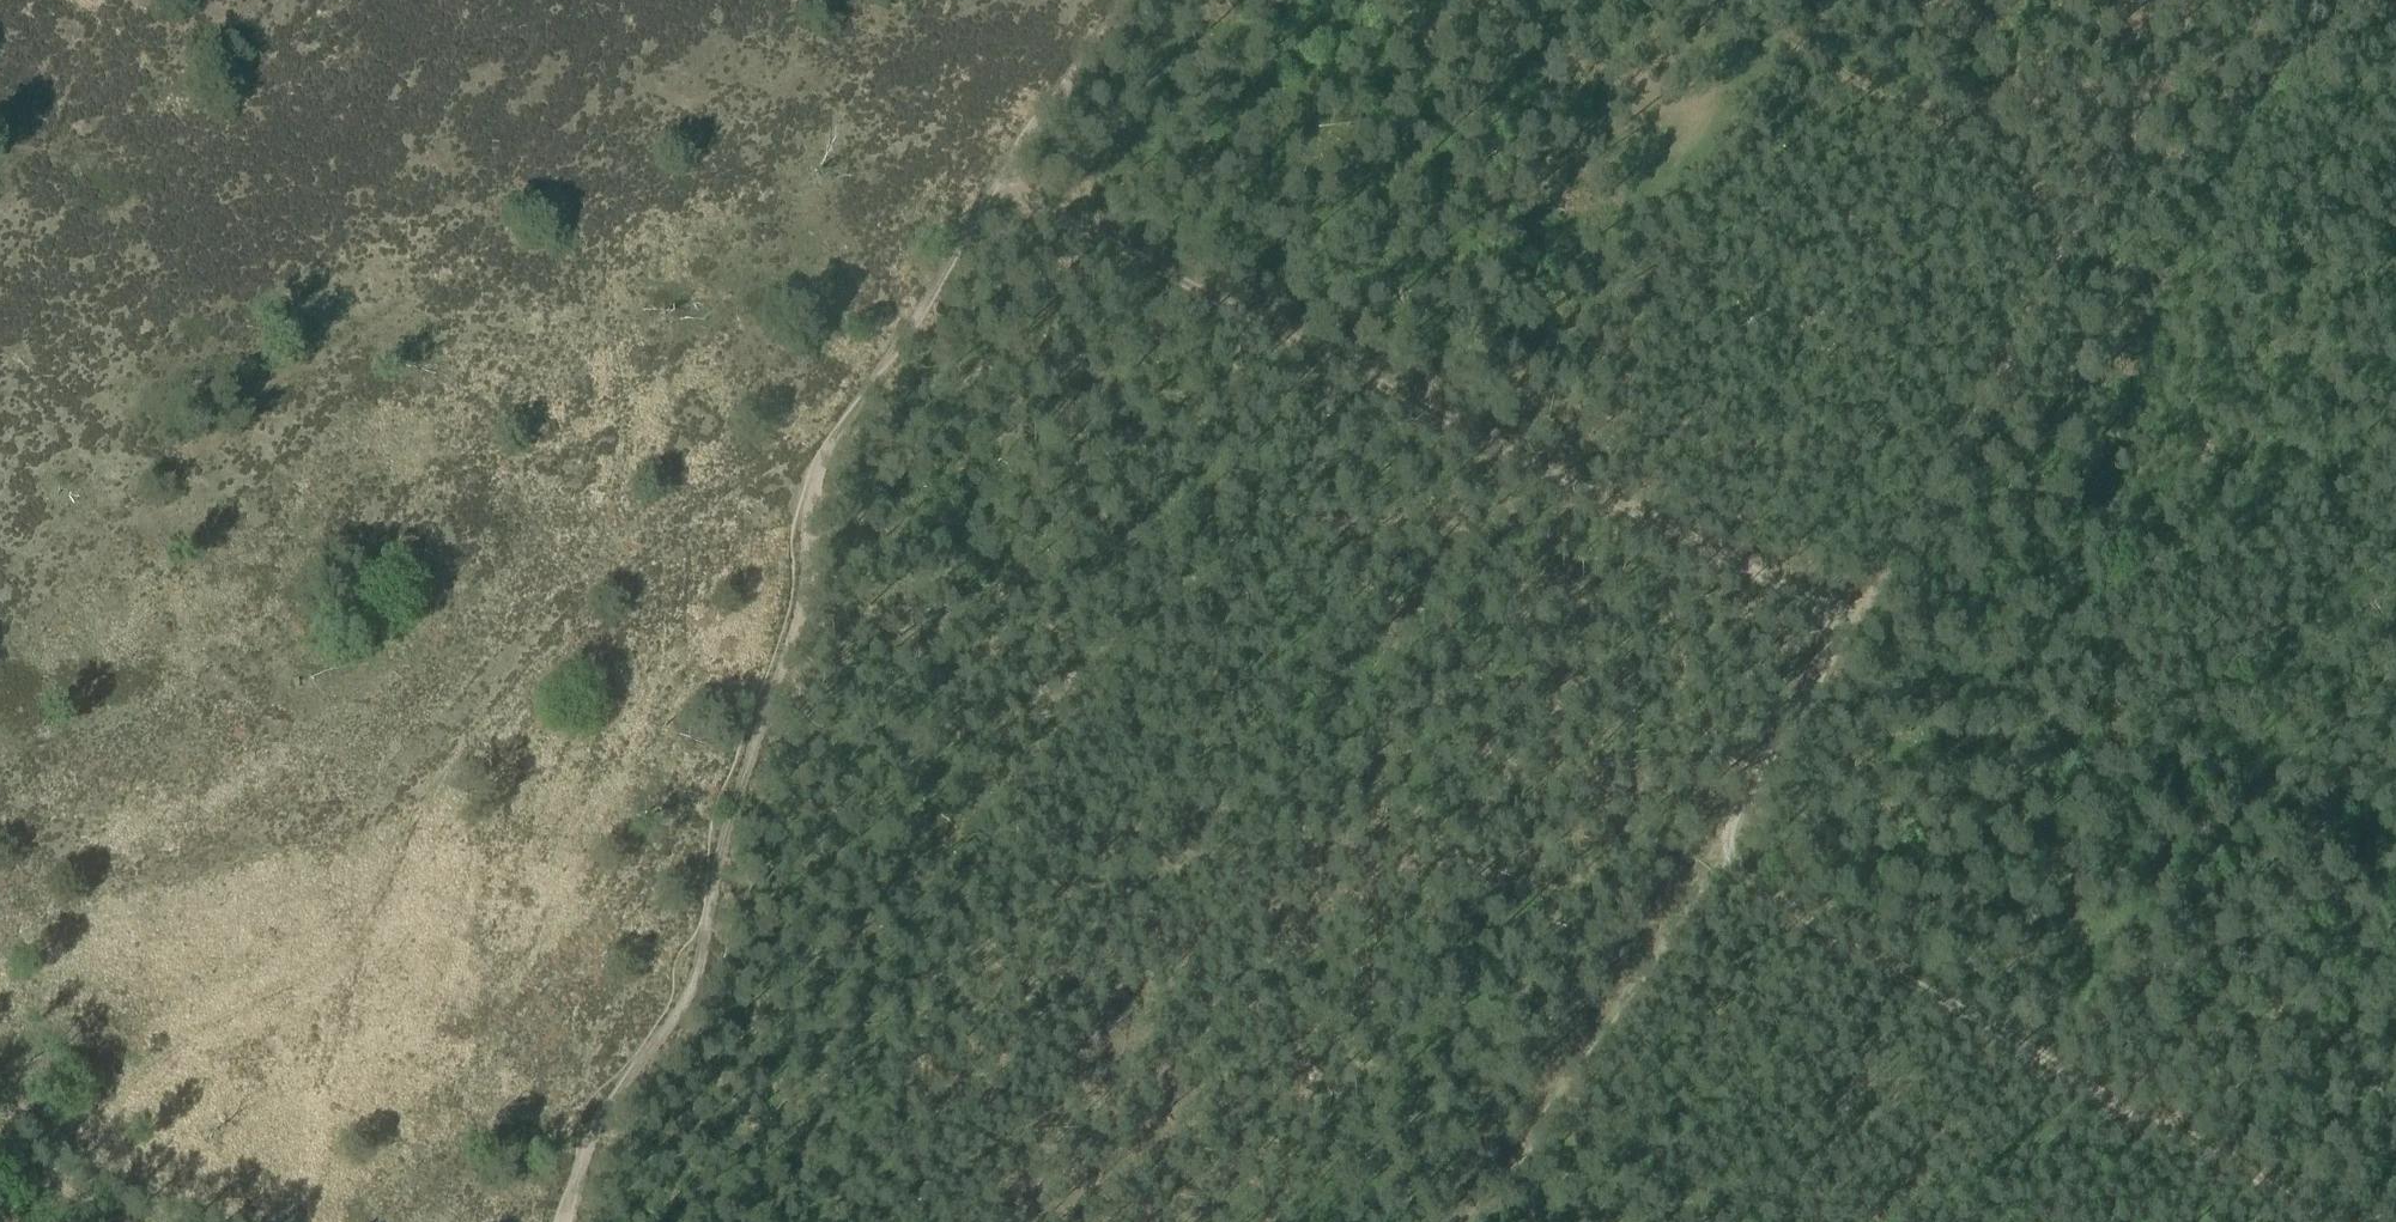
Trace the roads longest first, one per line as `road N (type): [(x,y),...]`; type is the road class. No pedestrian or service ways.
road 1 (track): [(570,1221),(591,1122),(682,985),(709,912),(722,815),(792,631),(806,503),(851,394),(1128,0)]
road 2 (track): [(1001,181),(1846,622)]
road 3 (track): [(1700,853),(2326,1221)]

